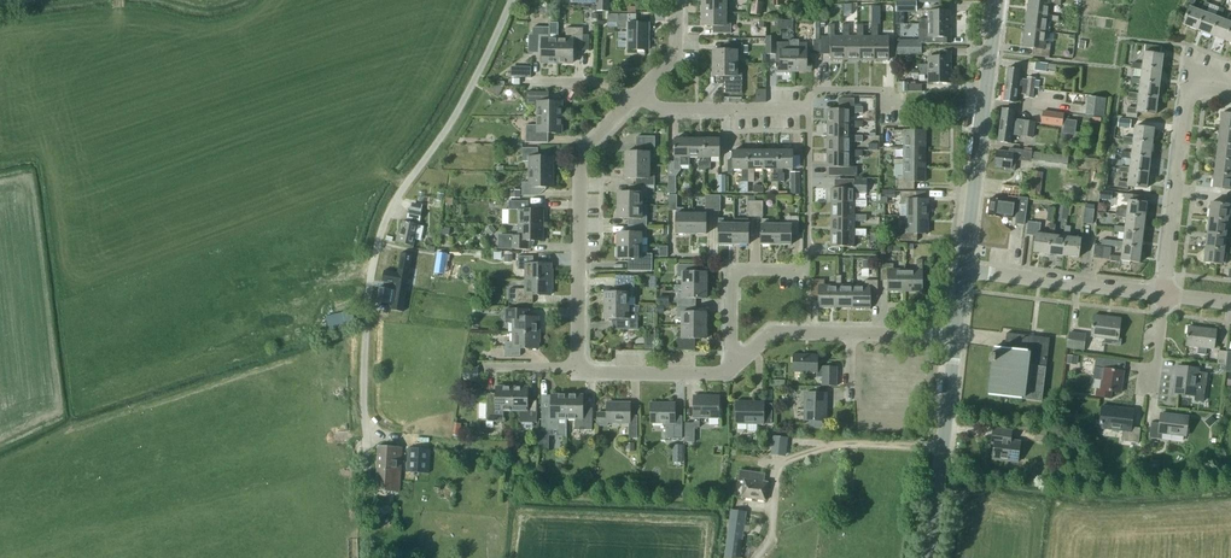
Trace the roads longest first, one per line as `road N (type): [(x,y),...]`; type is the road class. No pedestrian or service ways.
road 1 (residential): [(367,436),(365,329),(380,236),(459,110),(512,0)]
road 2 (residential): [(732,367),(724,374),(577,373),(580,151),(639,92)]
road 3 (tertiary): [(963,271),(997,0)]
road 4 (residential): [(1165,295),(1188,87),(1230,92)]
road 5 (residential): [(732,367),(773,333),(956,336)]
road 6 (tertiary): [(927,557),(956,336)]
road 7 (residential): [(1165,295),(963,271)]
road 8 (residential): [(809,109),(667,108),(639,92)]
road 9 (residential): [(732,367),(739,269),(802,270)]

